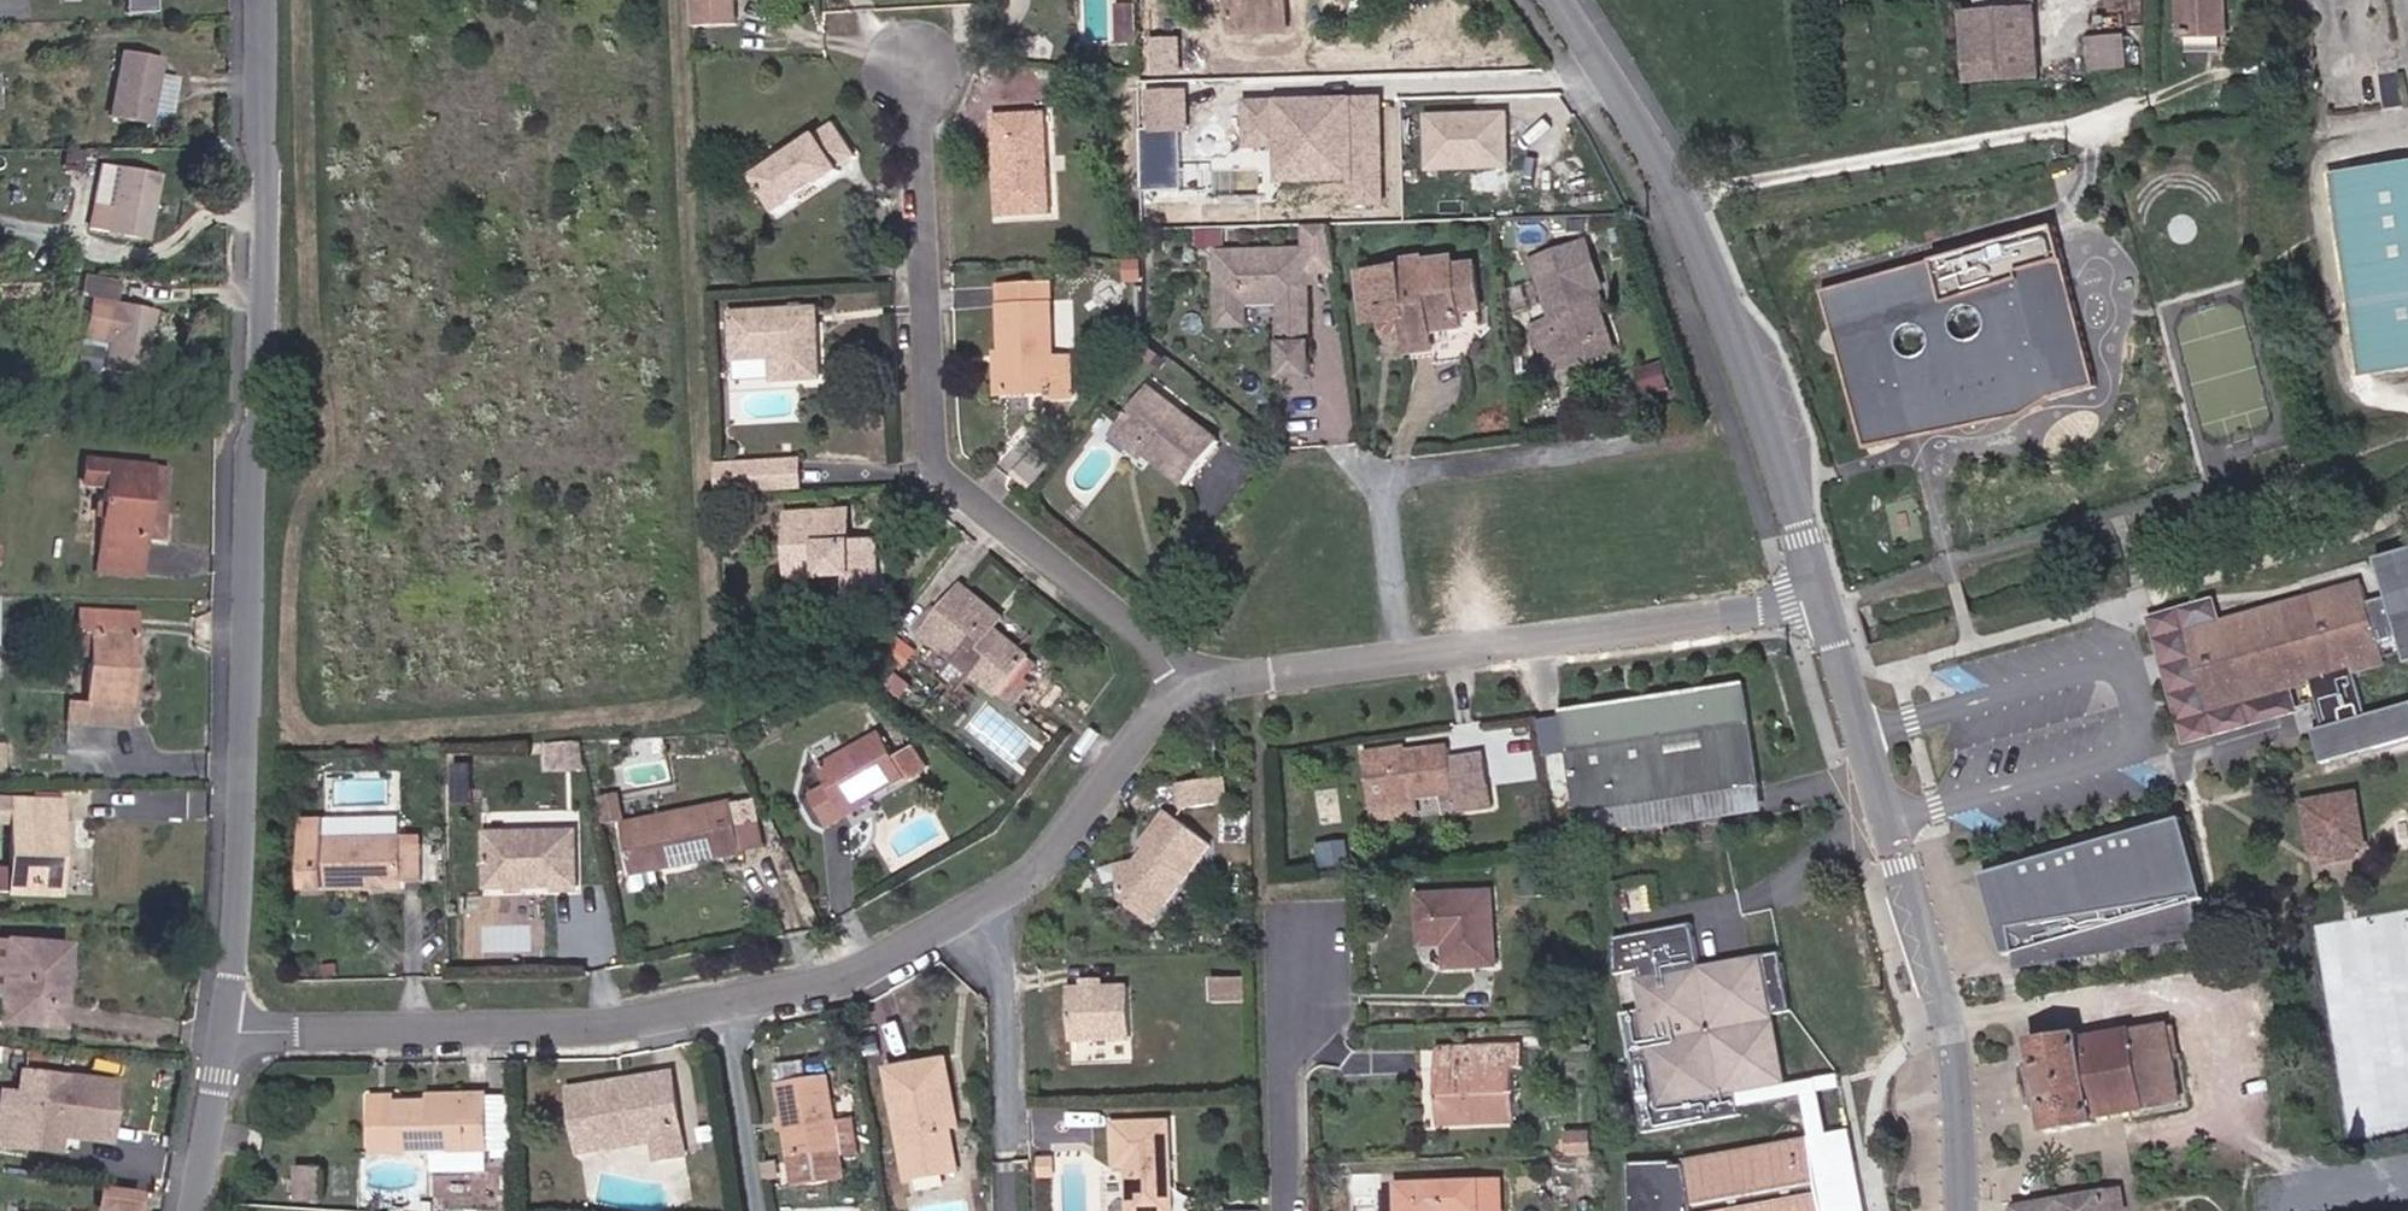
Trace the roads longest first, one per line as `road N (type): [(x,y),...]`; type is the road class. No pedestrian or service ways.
road 1 (residential): [(239,1036),(582,1032),(778,1000),(873,970),(999,911),(1057,855),(1199,680)]
road 2 (residential): [(255,0),(239,1036)]
road 3 (residential): [(1199,680),(953,488),(923,63)]
road 4 (residential): [(1410,669),(1390,478),(1746,430)]
road 5 (residential): [(1410,669),(1804,609)]
road 6 (tertiary): [(1856,648),(1773,382),(1746,313),(1723,279)]
road 7 (tertiary): [(1804,609),(1877,823),(1917,909)]
road 8 (tertiary): [(1568,0),(1665,146),(1723,279)]
road 9 (tertiary): [(1917,909),(1970,1113),(1971,1210)]
road 10 (residential): [(1298,939),(1299,1210)]
road 11 (tertiary): [(1917,909),(1909,825),(1856,648)]
road 12 (residential): [(1199,680),(1267,684),(1410,669)]
road 13 (tertiary): [(1746,430),(1804,609)]
road 14 (residential): [(239,1036),(202,1210)]
road 15 (tertiary): [(1723,279),(1746,430)]

